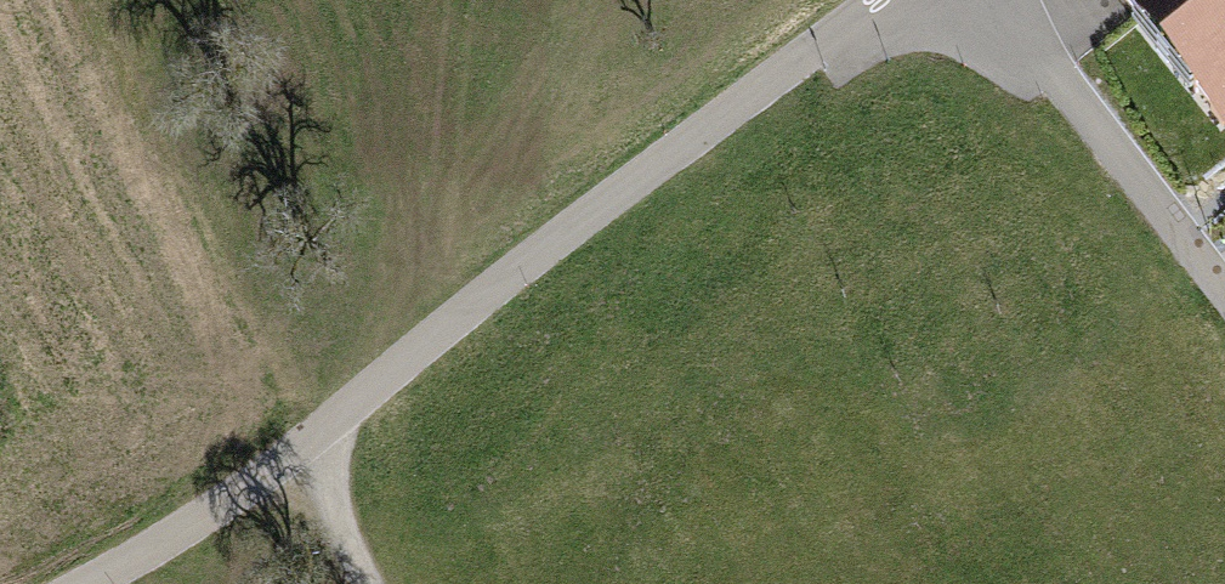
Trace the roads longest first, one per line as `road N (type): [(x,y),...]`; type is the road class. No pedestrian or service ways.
road 1 (residential): [(879,0),(547,245),(298,451),(76,583)]
road 2 (residential): [(993,0),(1224,288)]
road 3 (track): [(374,583),(298,451)]

